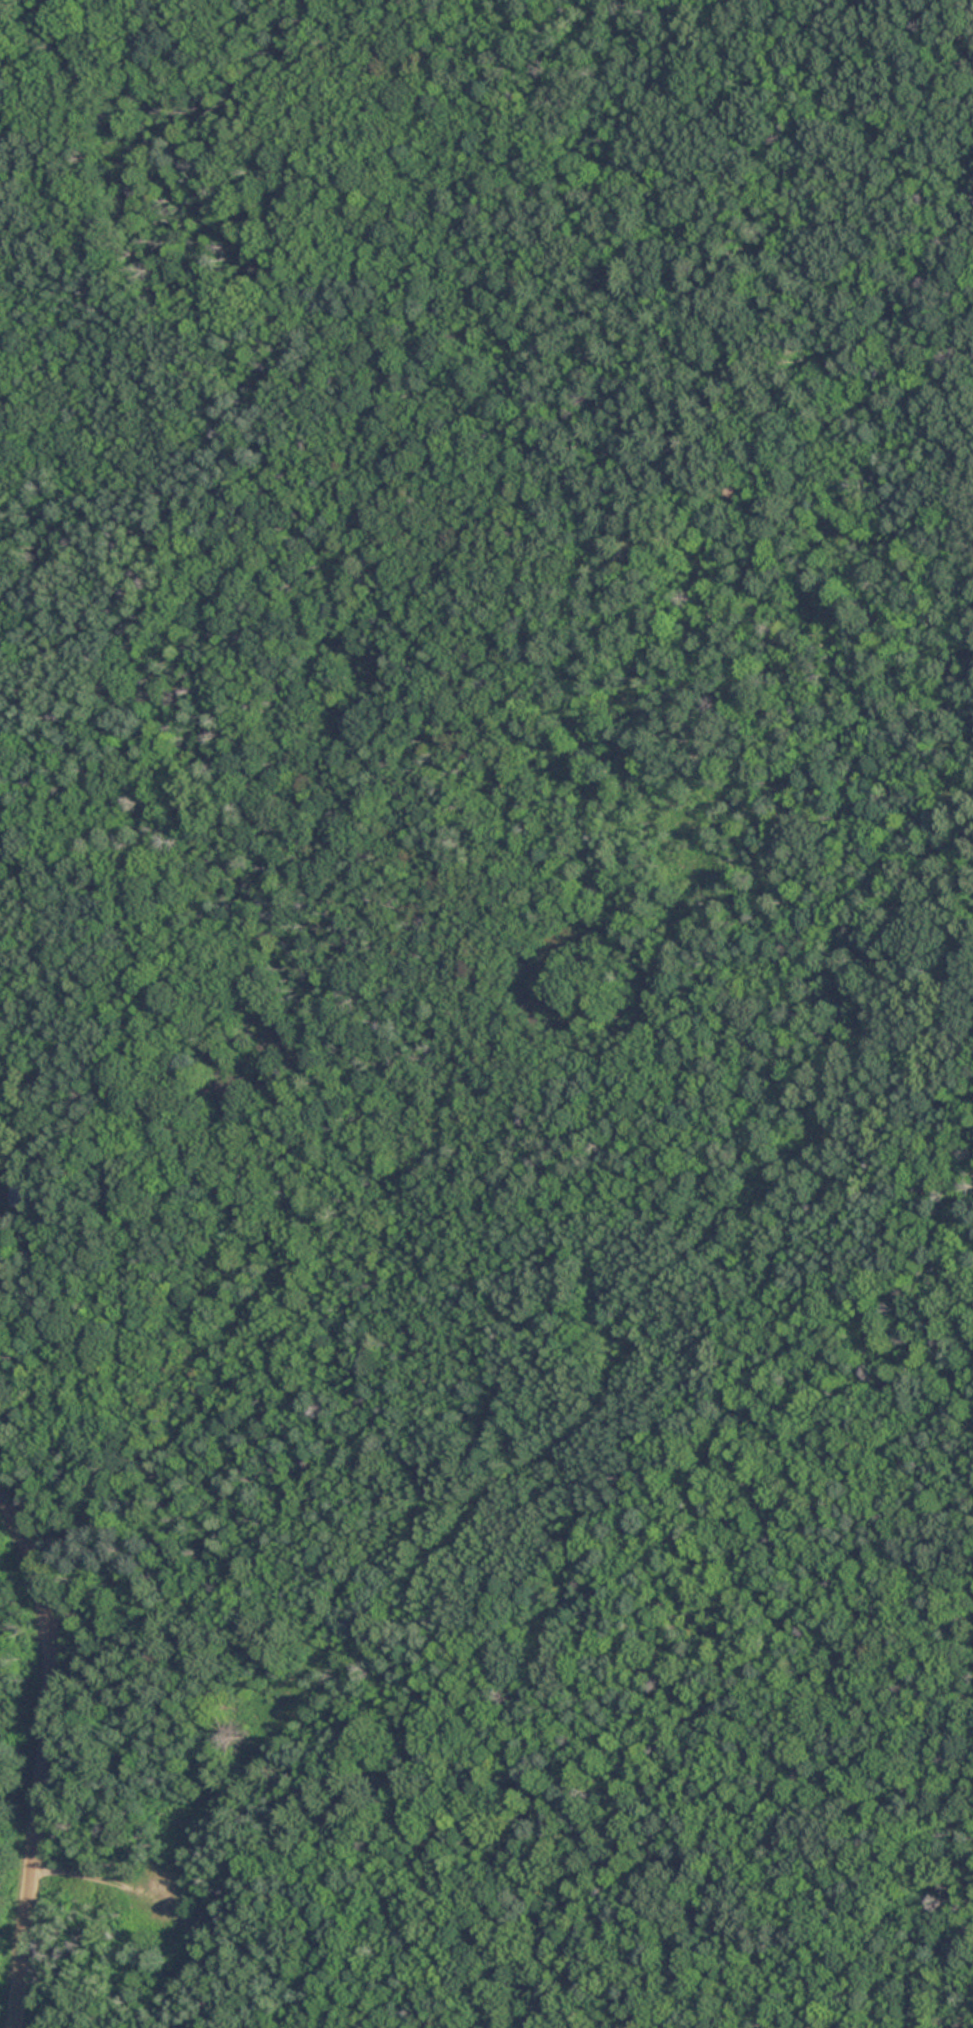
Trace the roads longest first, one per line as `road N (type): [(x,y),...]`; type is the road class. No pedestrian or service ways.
road 1 (residential): [(0,1495),(34,1560),(54,1640),(16,2027)]

